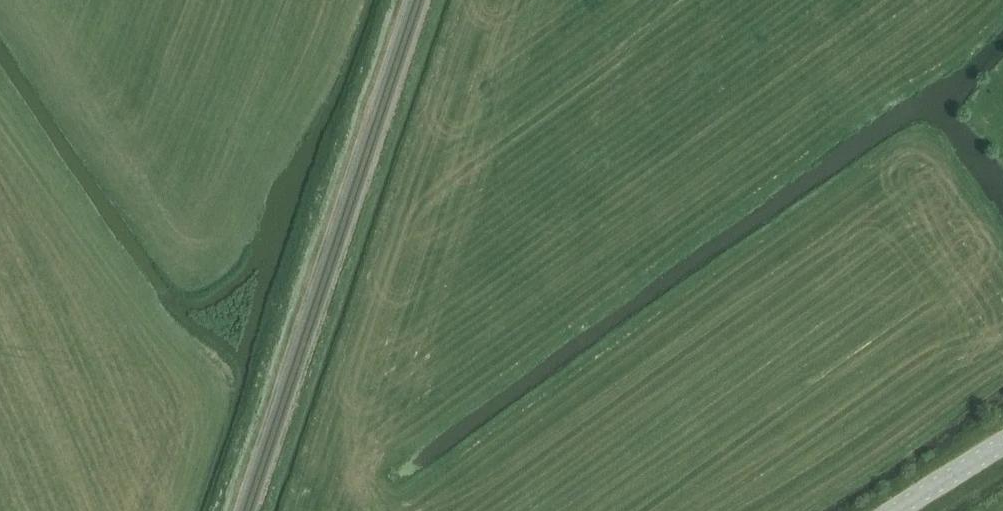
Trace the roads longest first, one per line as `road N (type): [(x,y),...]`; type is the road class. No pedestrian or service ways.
road 1 (tertiary): [(895,510),(1002,444)]

